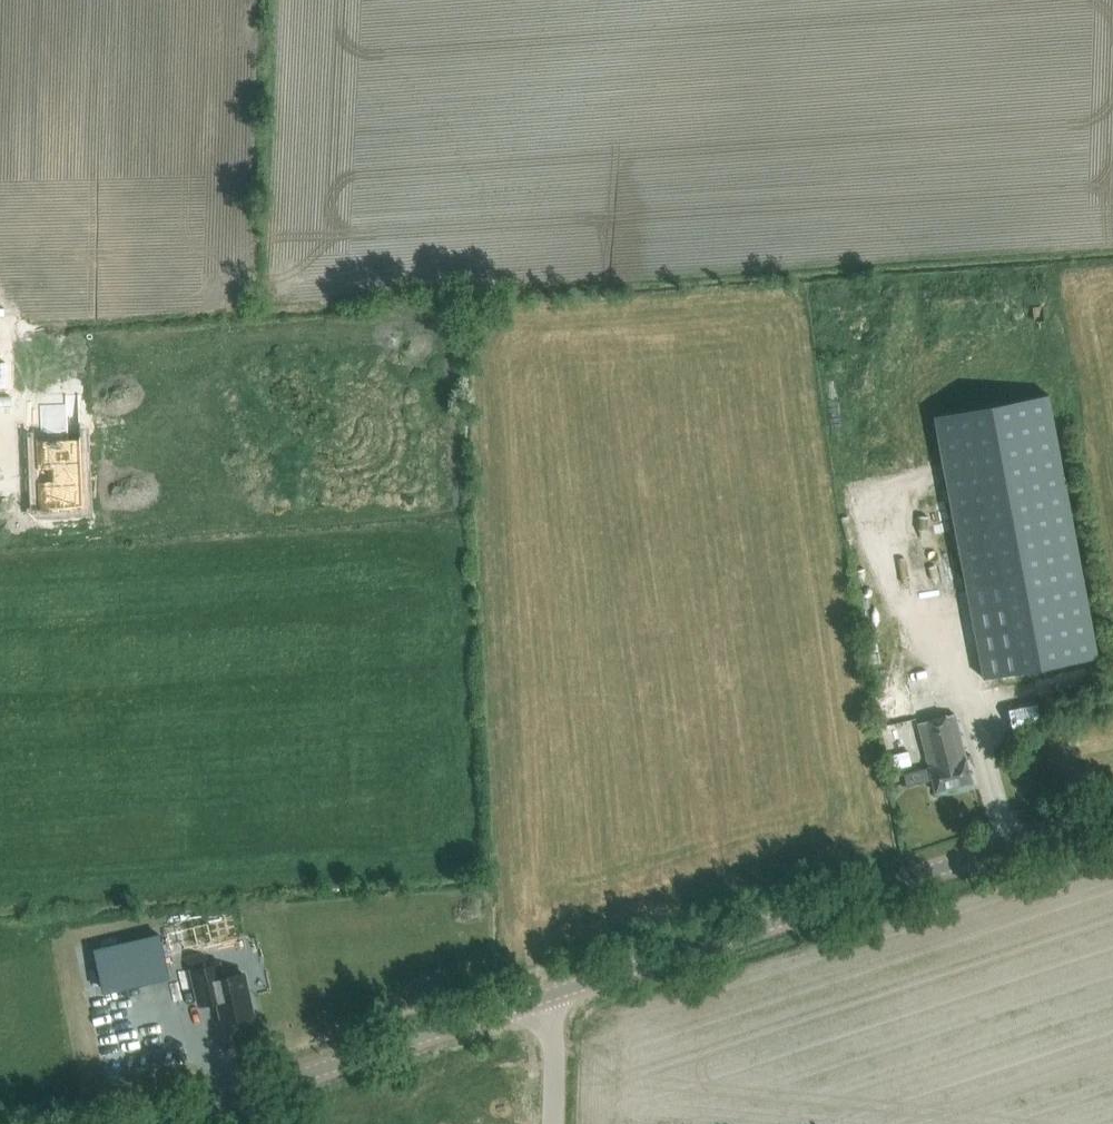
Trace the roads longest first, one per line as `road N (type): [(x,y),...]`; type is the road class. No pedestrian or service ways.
road 1 (tertiary): [(557,991),(1112,812)]
road 2 (tertiary): [(151,1123),(557,991)]
road 3 (unclassified): [(557,991),(559,1123)]

